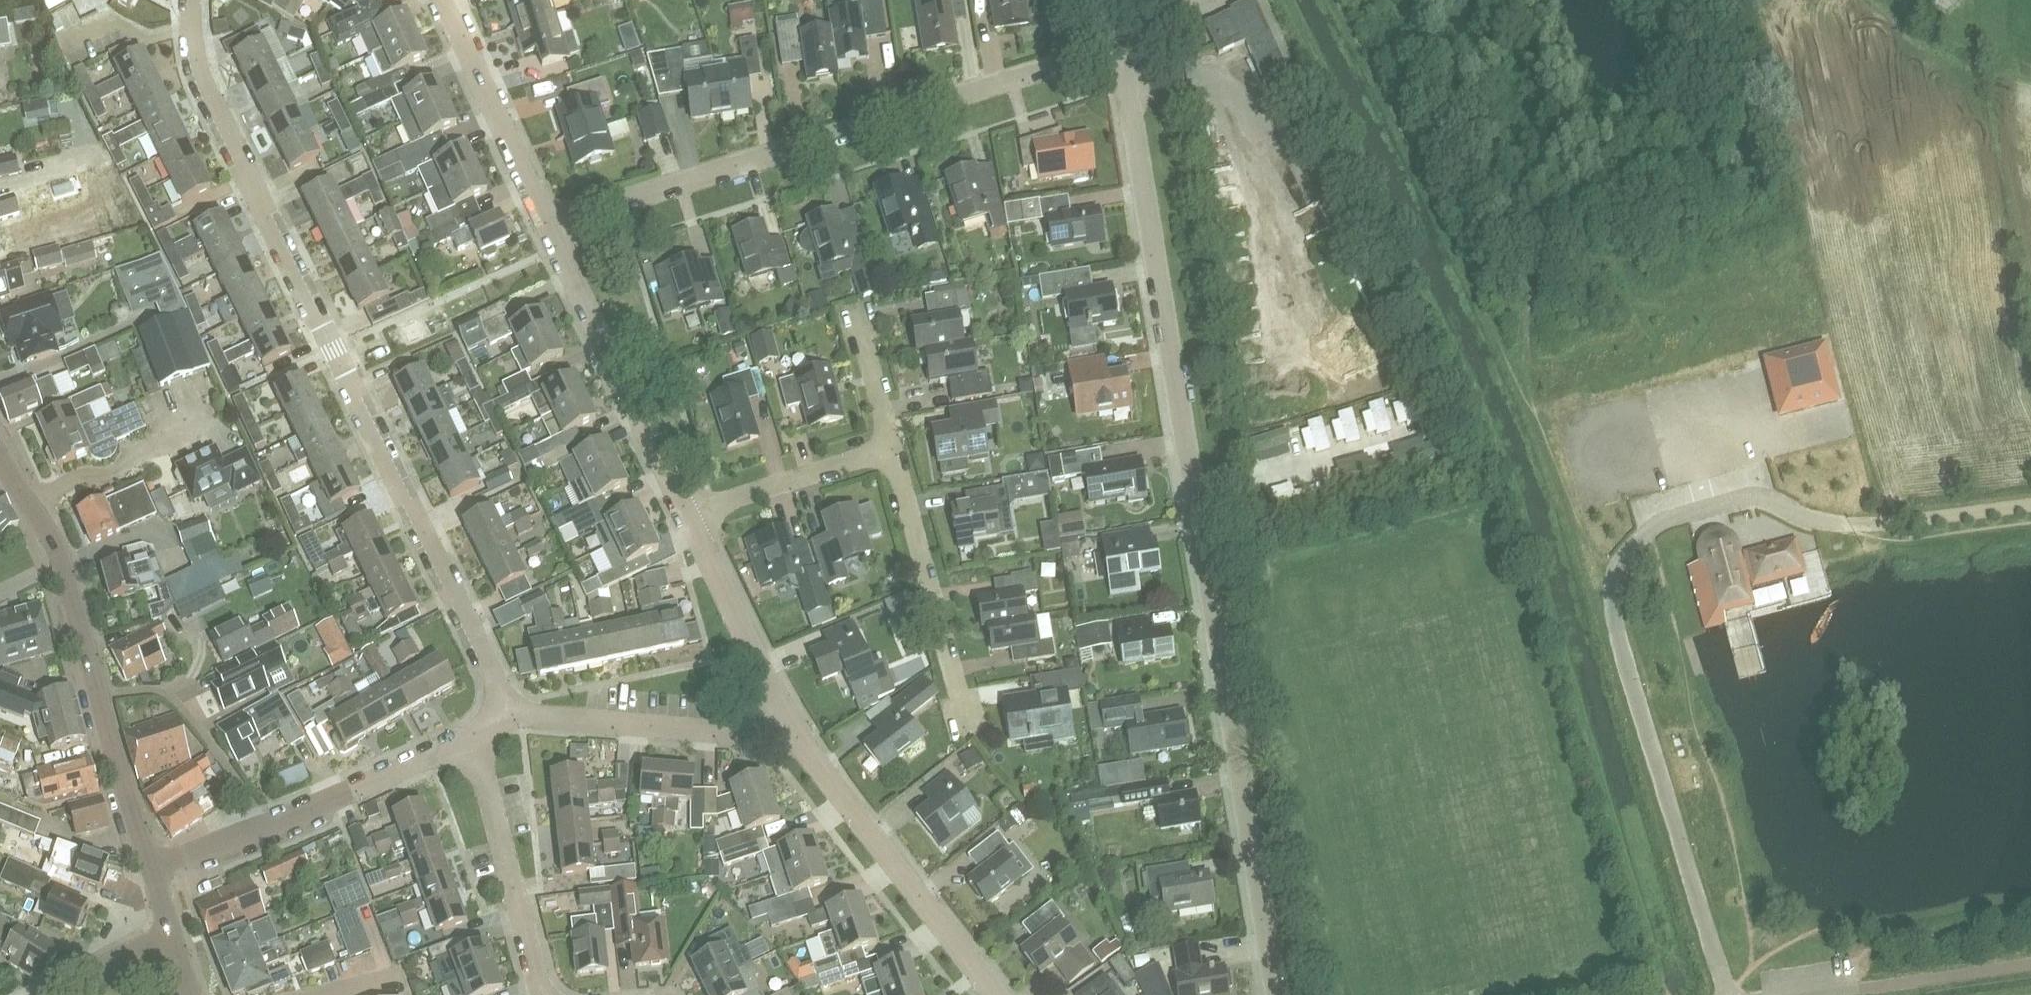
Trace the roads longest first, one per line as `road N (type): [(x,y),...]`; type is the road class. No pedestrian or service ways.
road 1 (residential): [(1275,994),(1125,50)]
road 2 (residential): [(513,717),(257,201),(198,65),(196,0)]
road 3 (unclassified): [(546,226),(1125,50)]
road 4 (secondary): [(151,873),(53,543),(0,460)]
road 5 (unclassified): [(1732,994),(1629,676),(1611,604),(1614,570)]
road 6 (residential): [(473,736),(151,873)]
road 7 (residential): [(996,994),(795,739)]
road 8 (residential): [(685,518),(546,226)]
road 9 (residential): [(966,734),(890,451)]
road 10 (residential): [(795,739),(513,717)]
road 11 (residential): [(542,994),(473,736)]
road 12 (unclassified): [(1835,523),(1742,501),(1651,527),(1614,570)]
road 13 (residential): [(795,739),(685,518)]
road 14 (residential): [(546,226),(447,0)]
road 15 (residential): [(685,518),(890,451)]
road 16 (unclassified): [(2030,964),(1817,994)]
road 17 (track): [(2030,504),(1835,523)]
road 18 (residential): [(48,994),(172,939)]
road 19 (residential): [(890,451),(858,329)]

